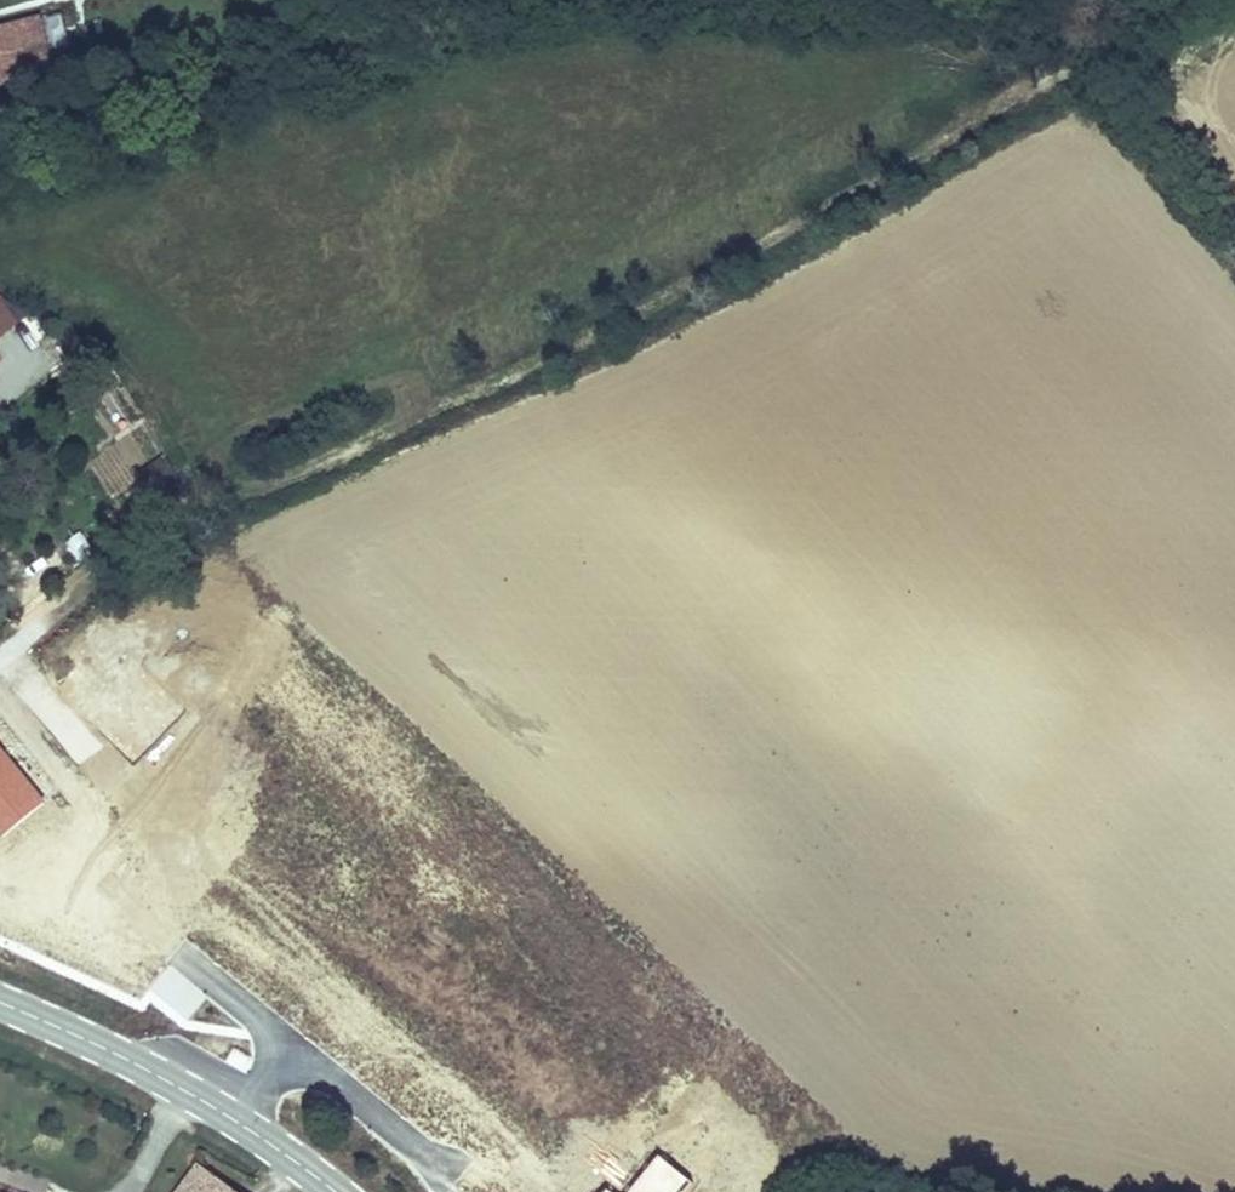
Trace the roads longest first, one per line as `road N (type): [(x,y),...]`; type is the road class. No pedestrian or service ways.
road 1 (secondary): [(0,1002),(108,1046),(336,1191)]

